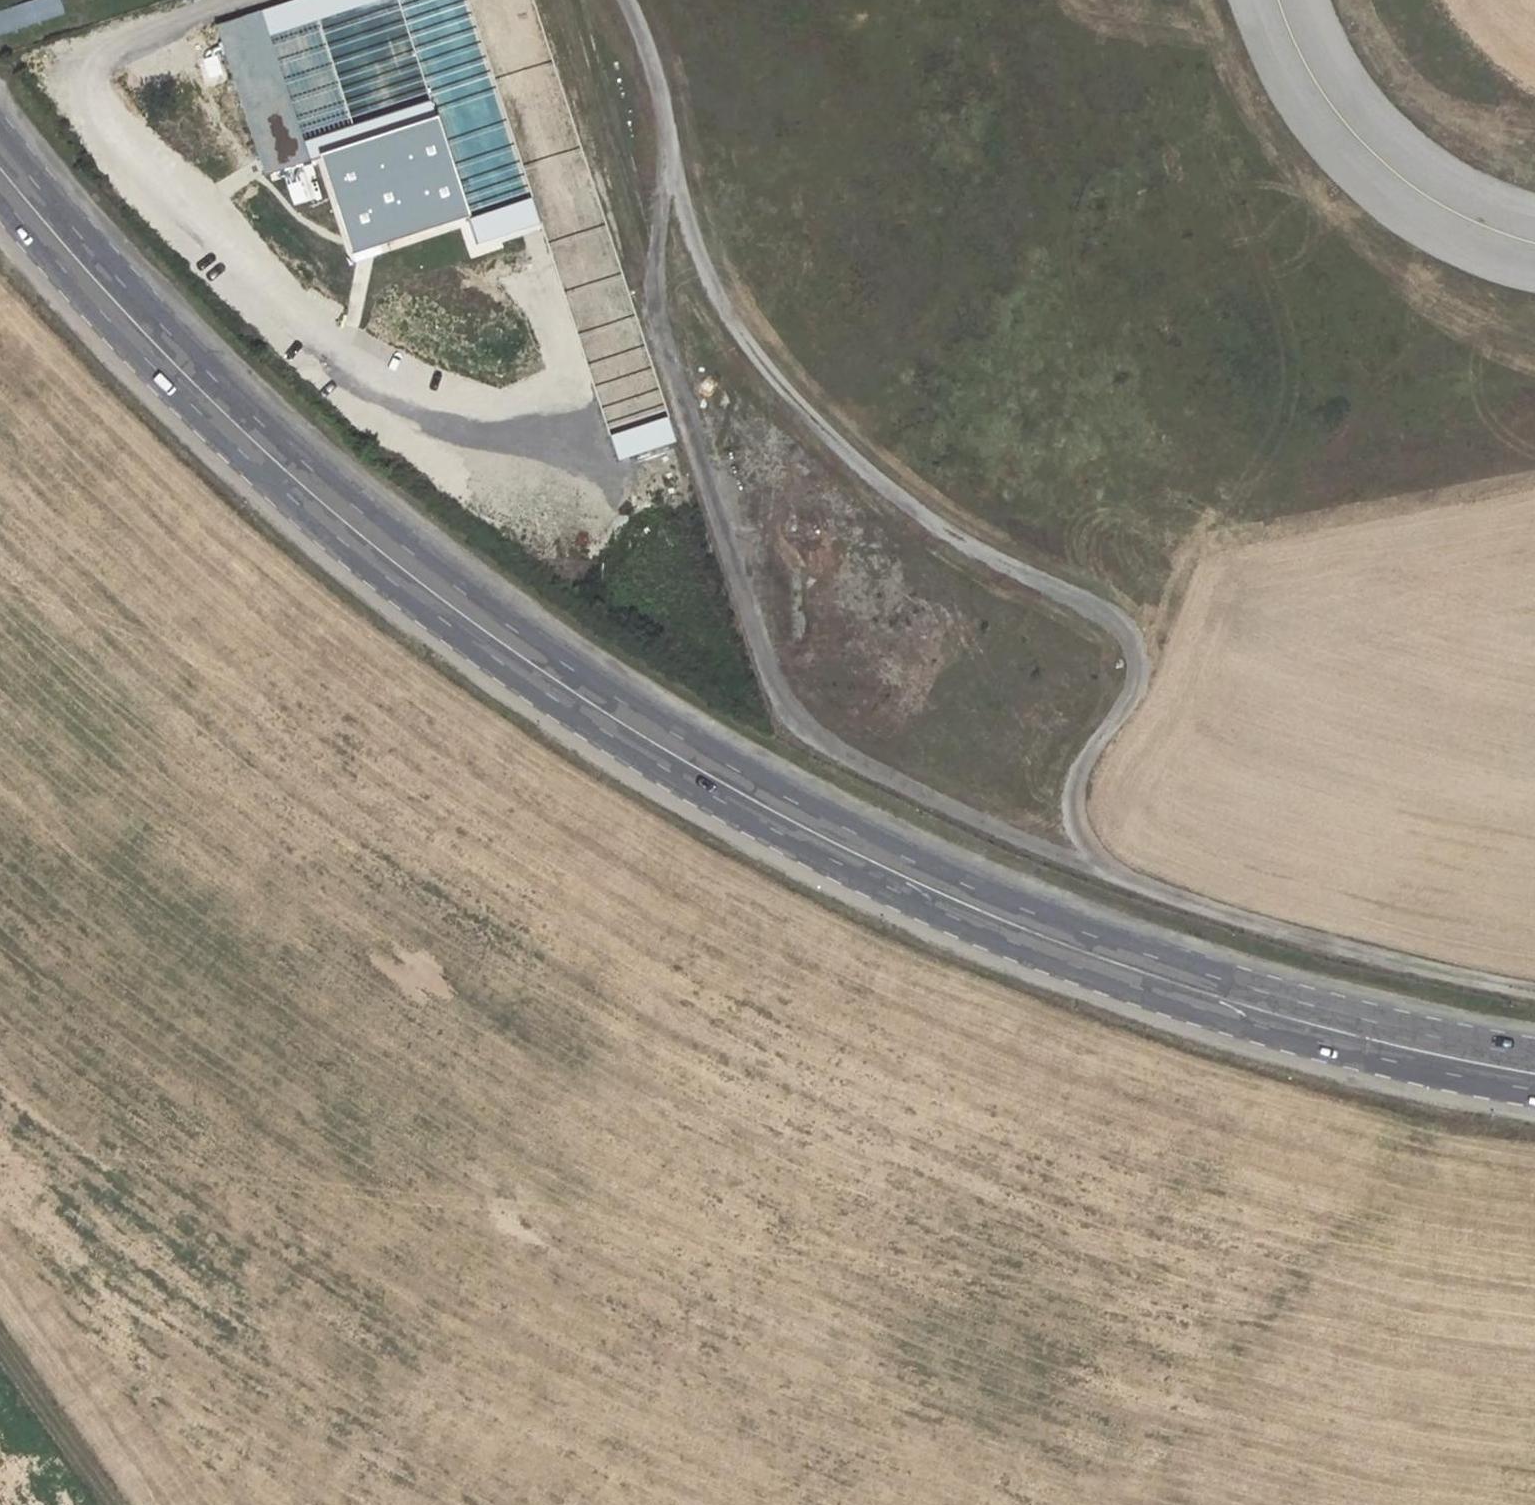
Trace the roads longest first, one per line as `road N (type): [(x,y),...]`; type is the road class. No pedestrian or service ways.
road 1 (primary): [(0,166),(238,428),(470,620),(607,715),(909,881),(1073,950),(1395,1047),(1534,1074)]
road 2 (track): [(117,1504),(0,1340)]

